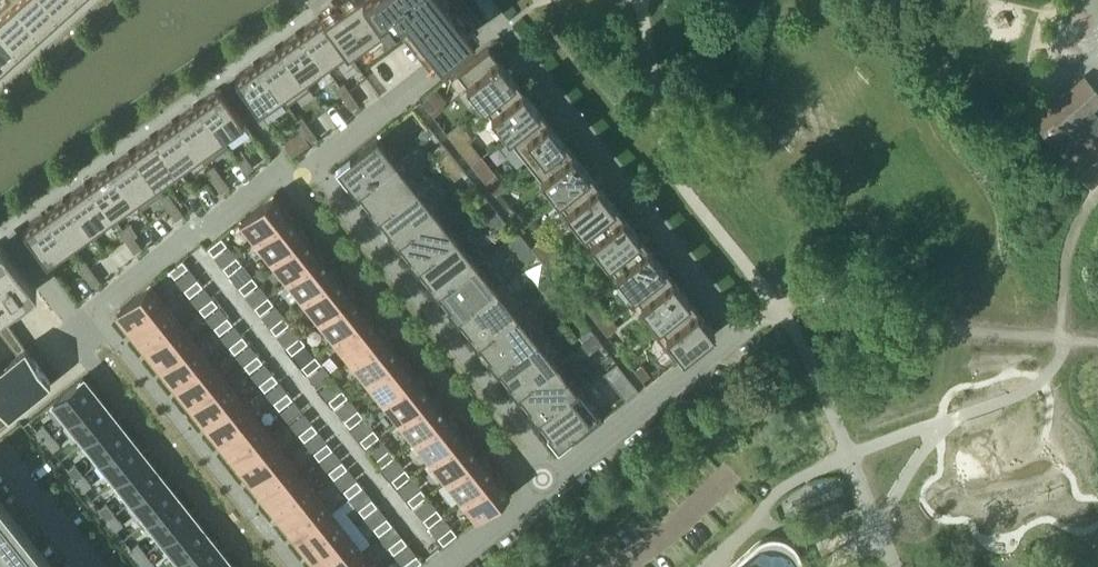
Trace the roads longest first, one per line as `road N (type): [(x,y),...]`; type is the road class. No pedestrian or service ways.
road 1 (residential): [(316,167),(498,26),(742,329),(560,473)]
road 2 (residential): [(278,173),(534,494)]
road 3 (residential): [(560,473),(316,167)]
road 4 (residential): [(254,566),(71,332),(96,315)]
road 5 (residential): [(96,315),(294,566)]
road 6 (residential): [(278,173),(96,315)]

